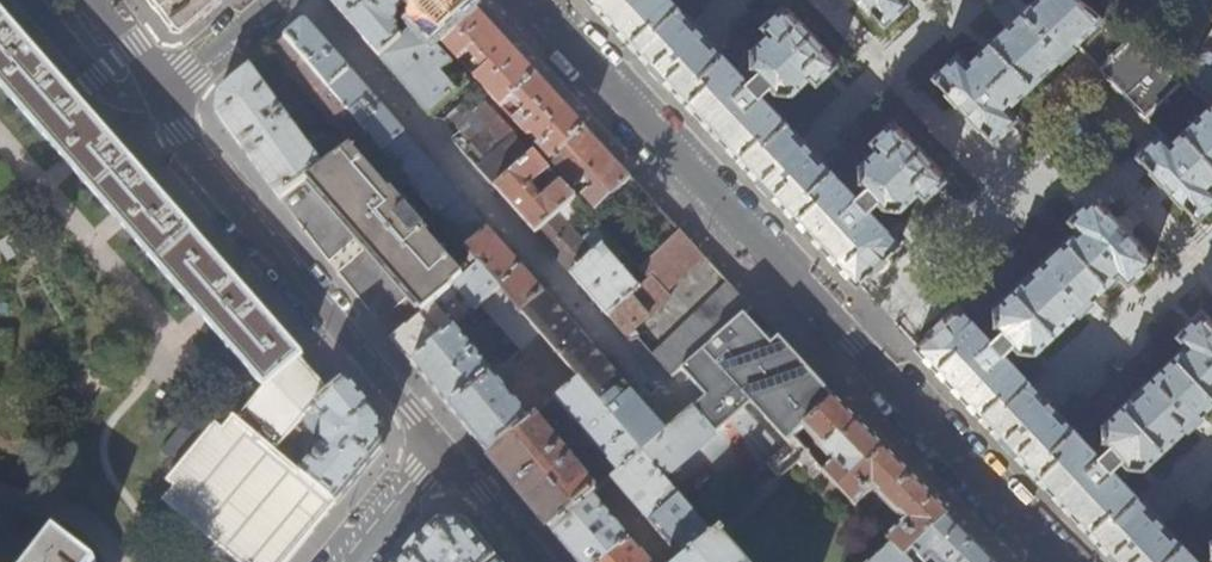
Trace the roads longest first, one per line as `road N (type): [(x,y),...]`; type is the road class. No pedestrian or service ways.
road 1 (residential): [(528,0),(1057,561)]
road 2 (residential): [(161,94),(180,131),(535,561)]
road 3 (residential): [(669,409),(305,0)]
road 4 (residential): [(278,0),(161,94)]

